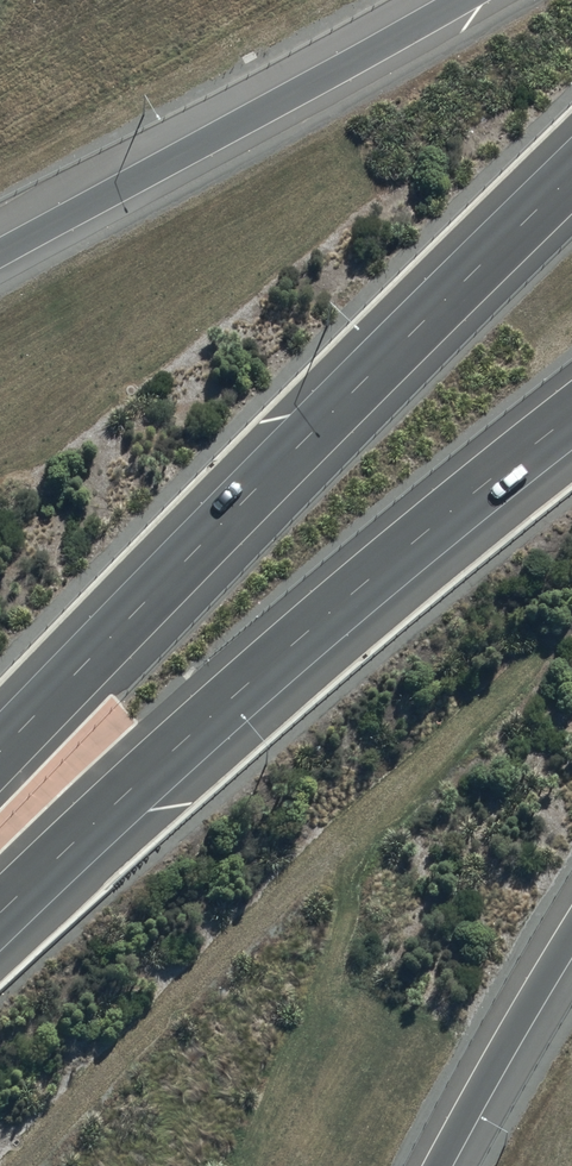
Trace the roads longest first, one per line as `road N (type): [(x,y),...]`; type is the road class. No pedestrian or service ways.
road 1 (motorway): [(0,752),(571,176)]
road 2 (motorway): [(571,416),(459,501),(0,913)]
road 3 (motorway): [(0,256),(461,0)]
road 4 (motorway): [(571,995),(476,1165)]

